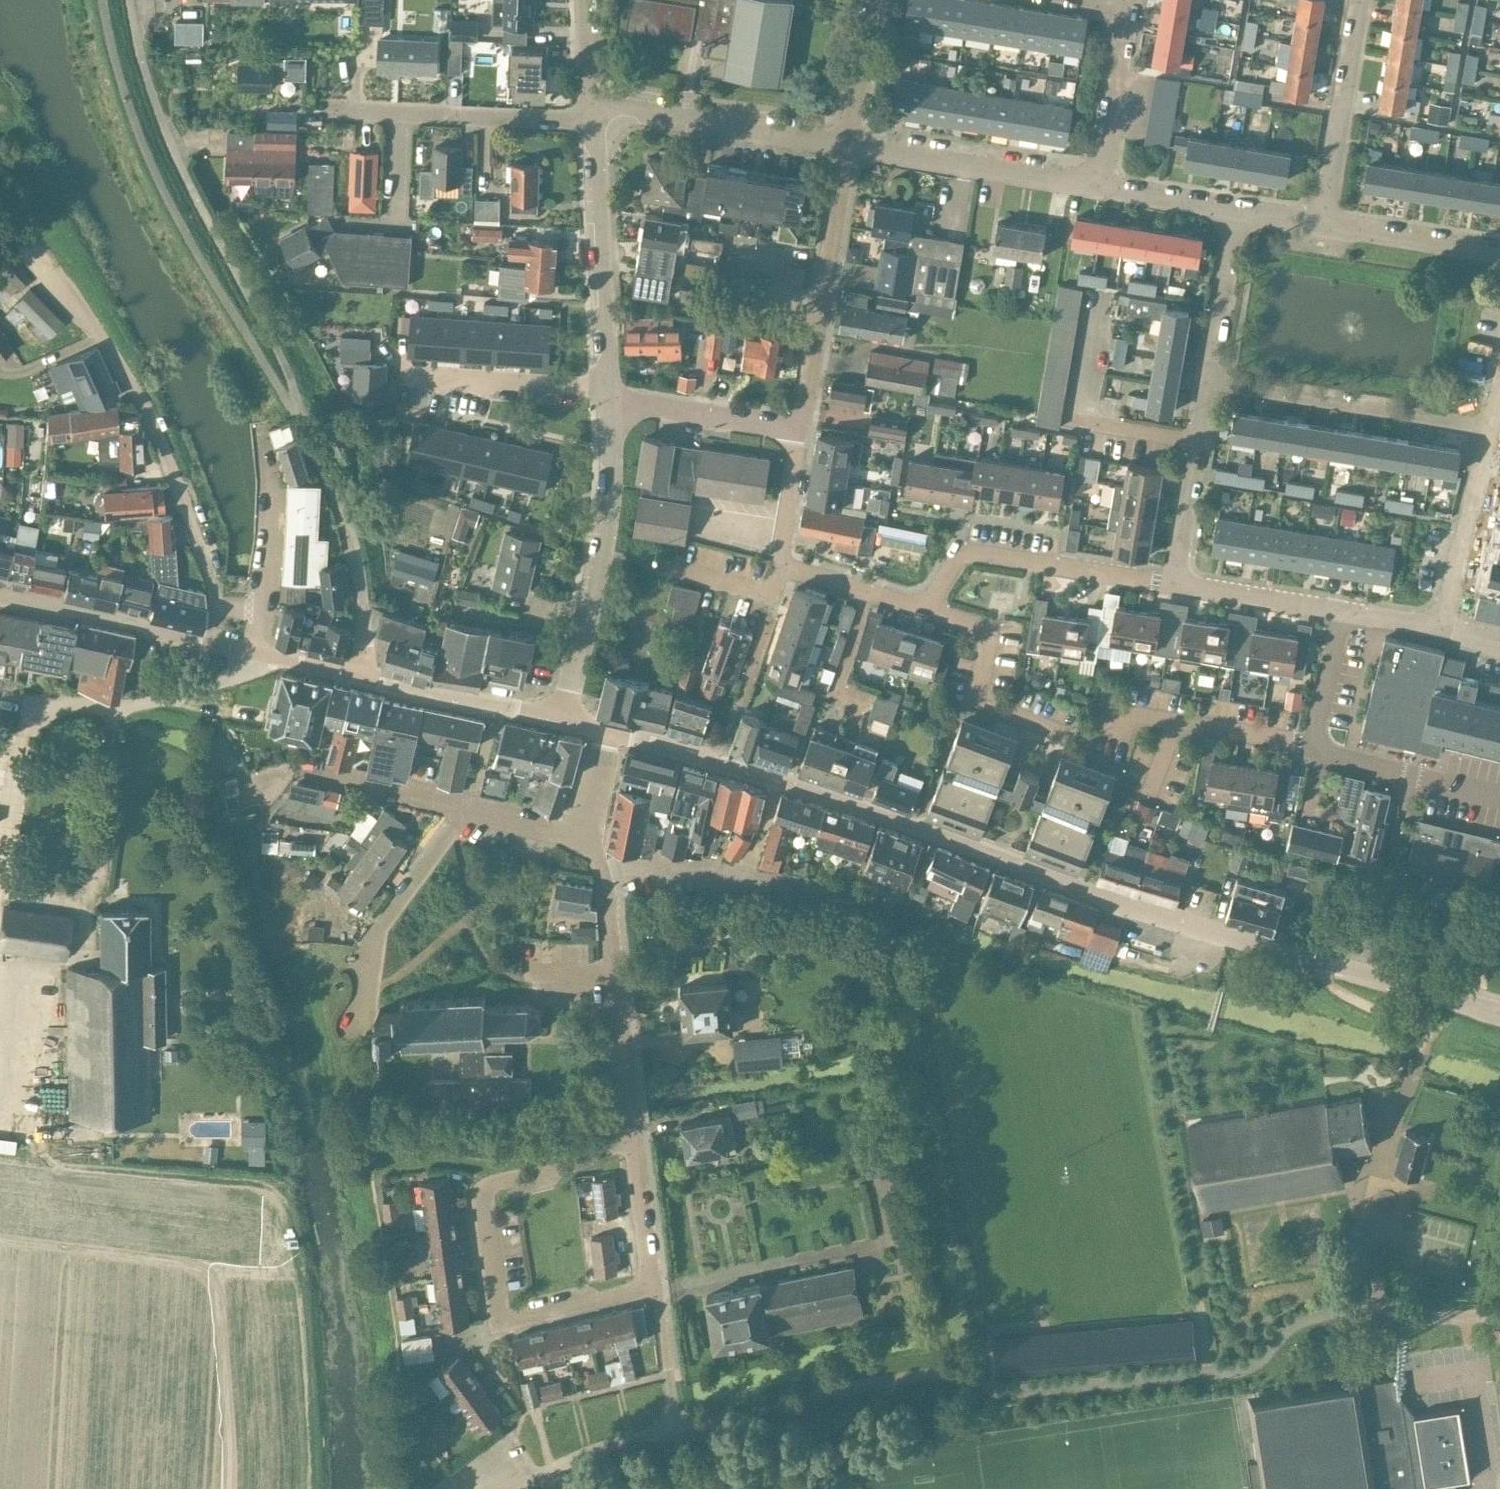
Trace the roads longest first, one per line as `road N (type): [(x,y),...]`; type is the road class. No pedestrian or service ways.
road 1 (residential): [(1499,1012),(1131,906),(840,798),(609,730)]
road 2 (unclassified): [(101,0),(153,167),(296,414)]
road 3 (residential): [(296,414),(275,344),(166,132),(129,0)]
road 4 (residential): [(632,1140),(493,1179),(482,1196),(502,1324),(651,1284)]
road 5 (residential): [(215,606),(192,516),(145,410),(69,291),(14,242)]
road 6 (residential): [(355,1027),(372,943),(463,808),(589,835)]
road 7 (unclassified): [(561,719),(604,531),(608,394)]
road 8 (residential): [(632,1140),(604,882),(589,835)]
road 9 (residential): [(1489,429),(1439,628),(1342,610)]
road 10 (residential): [(801,429),(847,145)]
road 11 (residential): [(1489,429),(1206,384)]
road 12 (residential): [(1174,583),(963,549),(925,609)]
road 13 (unclassified): [(296,414),(351,533),(364,677)]
road 14 (unclassified): [(608,394),(592,120)]
road 15 (residential): [(323,109),(592,120)]
road 16 (unclassified): [(592,120),(659,115),(847,145)]
road 17 (unclassified): [(847,145),(1097,187)]
road 18 (residential): [(1064,733),(976,697),(989,628),(925,609)]
road 19 (residential): [(220,645),(0,595)]
road 20 (residential): [(1358,0),(1323,222)]
road 21 (residential): [(1310,748),(1110,714)]
road 22 (residential): [(1174,583),(1206,384)]
road 23 (residential): [(561,719),(364,677)]
road 24 (residential): [(608,394),(588,385),(409,374)]
road 25 (residential): [(801,429),(608,394)]
road 26 (residential): [(1499,797),(1310,748)]
road 27 (residential): [(1097,187),(1127,6)]
road 28 (residential): [(261,609),(270,508),(260,430)]
road 29 (unclassified): [(1323,222),(1499,250)]
road 30 (residential): [(1206,384),(1234,209)]
road 31 (residential): [(633,558),(771,594),(779,564)]
road 32 (residential): [(1342,610),(1174,583)]
road 33 (residential): [(925,609),(779,564)]
road 34 (residential): [(847,145),(872,0)]
road 35 (residential): [(676,1428),(651,1284)]
road 36 (residential): [(651,1284),(632,1140)]
road 37 (residential): [(1310,748),(1342,610)]
road 38 (unclassified): [(1097,187),(1234,209)]
road 39 (residential): [(779,564),(801,429)]
road 40 (residential): [(592,120),(586,0)]

